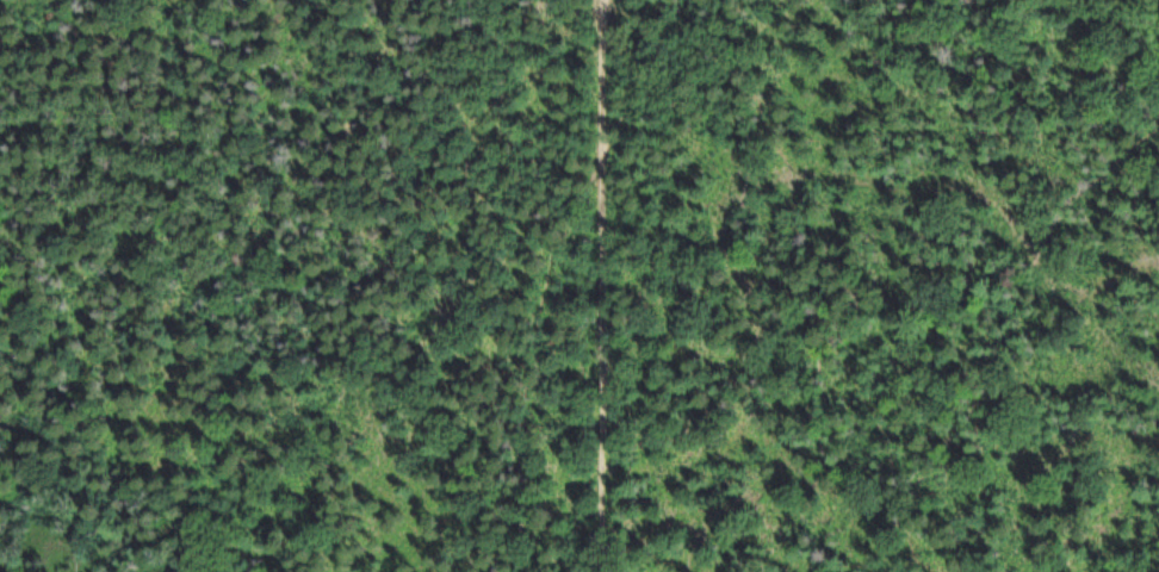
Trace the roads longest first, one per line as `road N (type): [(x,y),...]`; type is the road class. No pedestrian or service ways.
road 1 (track): [(606,0),(603,571)]

